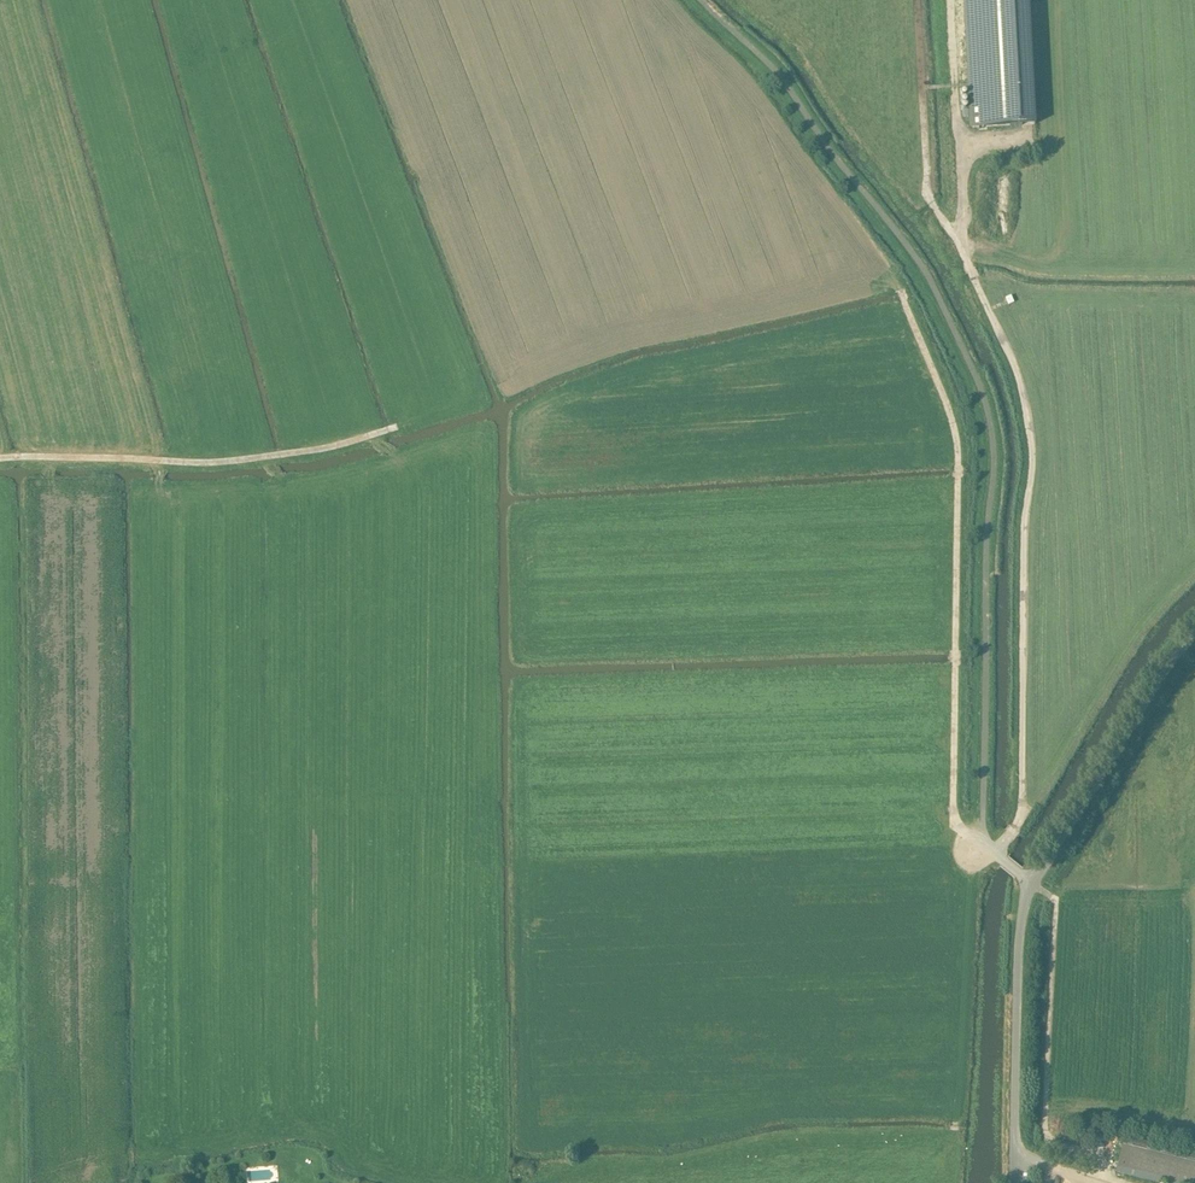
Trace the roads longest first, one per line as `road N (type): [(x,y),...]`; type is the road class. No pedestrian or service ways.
road 1 (track): [(1001,858),(1017,823),(1032,469),(1023,394),(976,282),(928,200),(917,0)]
road 2 (track): [(981,842),(957,821),(957,441),(900,291)]
road 3 (track): [(1104,1182),(1105,1161),(1045,1134),(1054,901),(1032,883)]
road 4 (unclassified): [(1014,1182),(1020,938),(1032,883)]
road 5 (unclassified): [(1032,883),(1194,634)]

